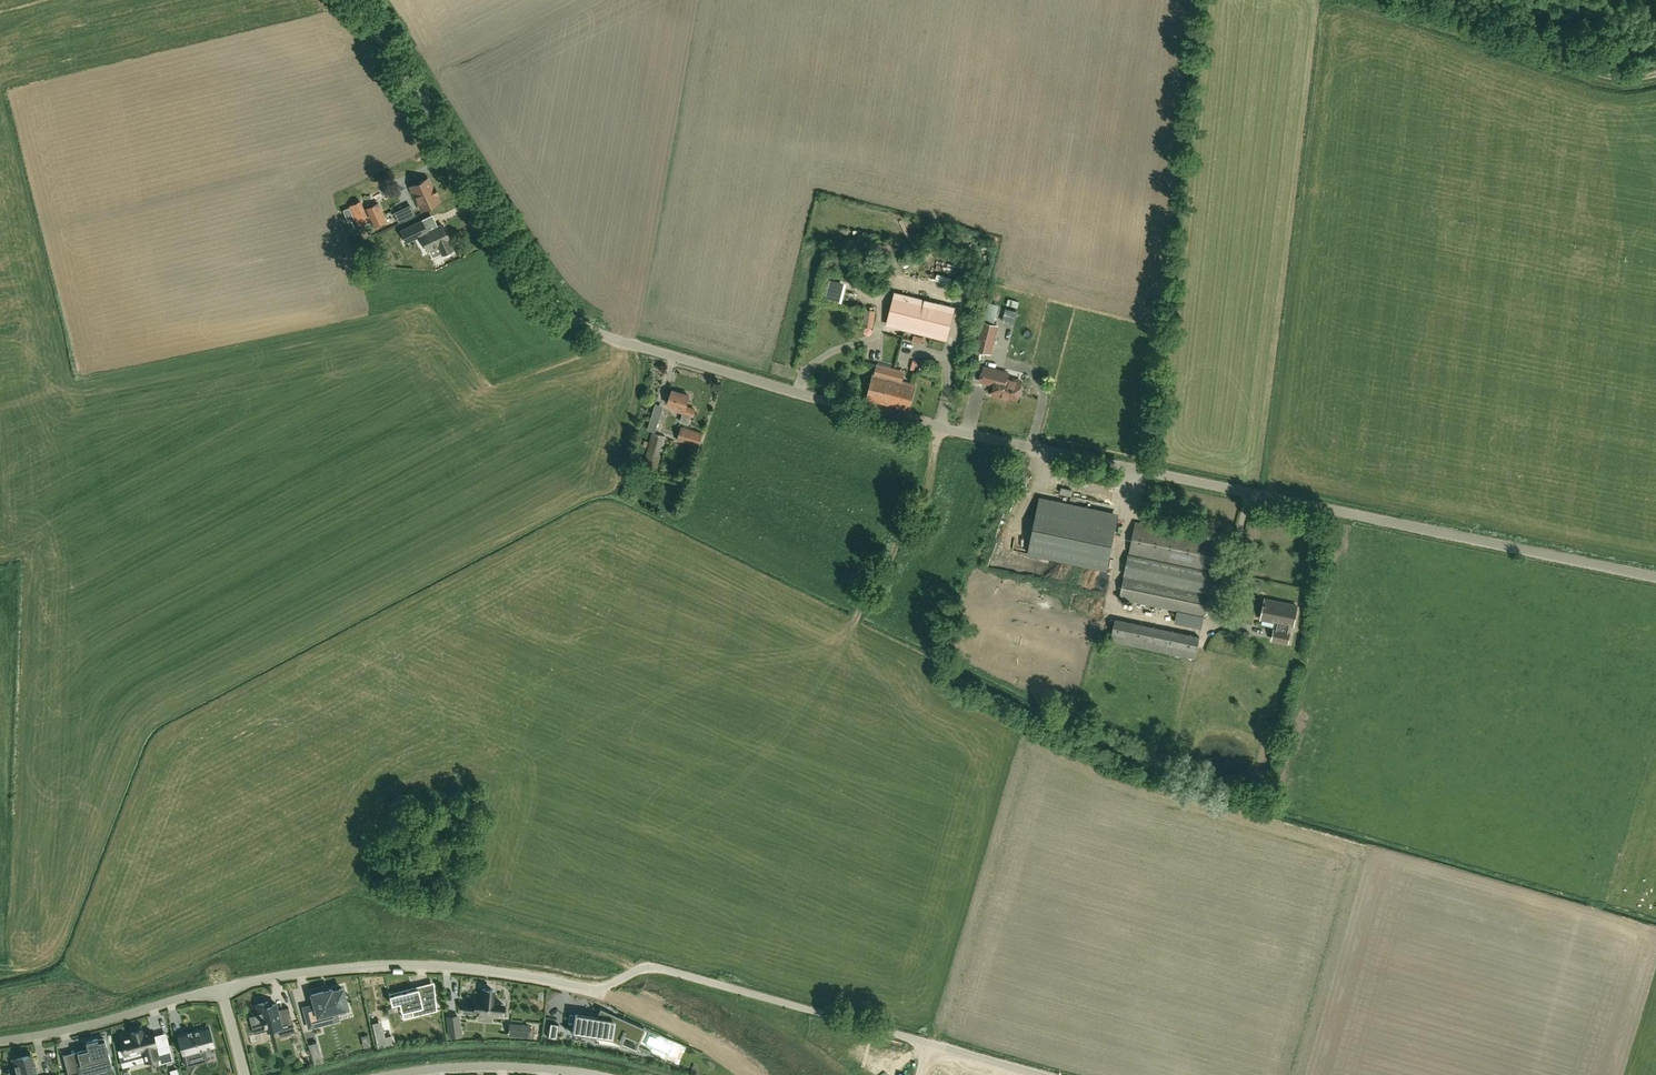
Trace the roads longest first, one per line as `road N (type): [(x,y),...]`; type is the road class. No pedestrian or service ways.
road 1 (unclassified): [(1655,574),(861,407),(595,331),(553,301),(359,0)]
road 2 (unclassified): [(929,1043),(655,966),(594,990),(488,971),(386,966),(222,990)]
road 3 (track): [(655,966),(353,882)]
road 4 (track): [(1365,0),(1594,78),(1655,76)]
road 5 (unclassified): [(222,990),(0,1042)]
road 6 (unclassified): [(596,1074),(474,1066),(392,1074)]

